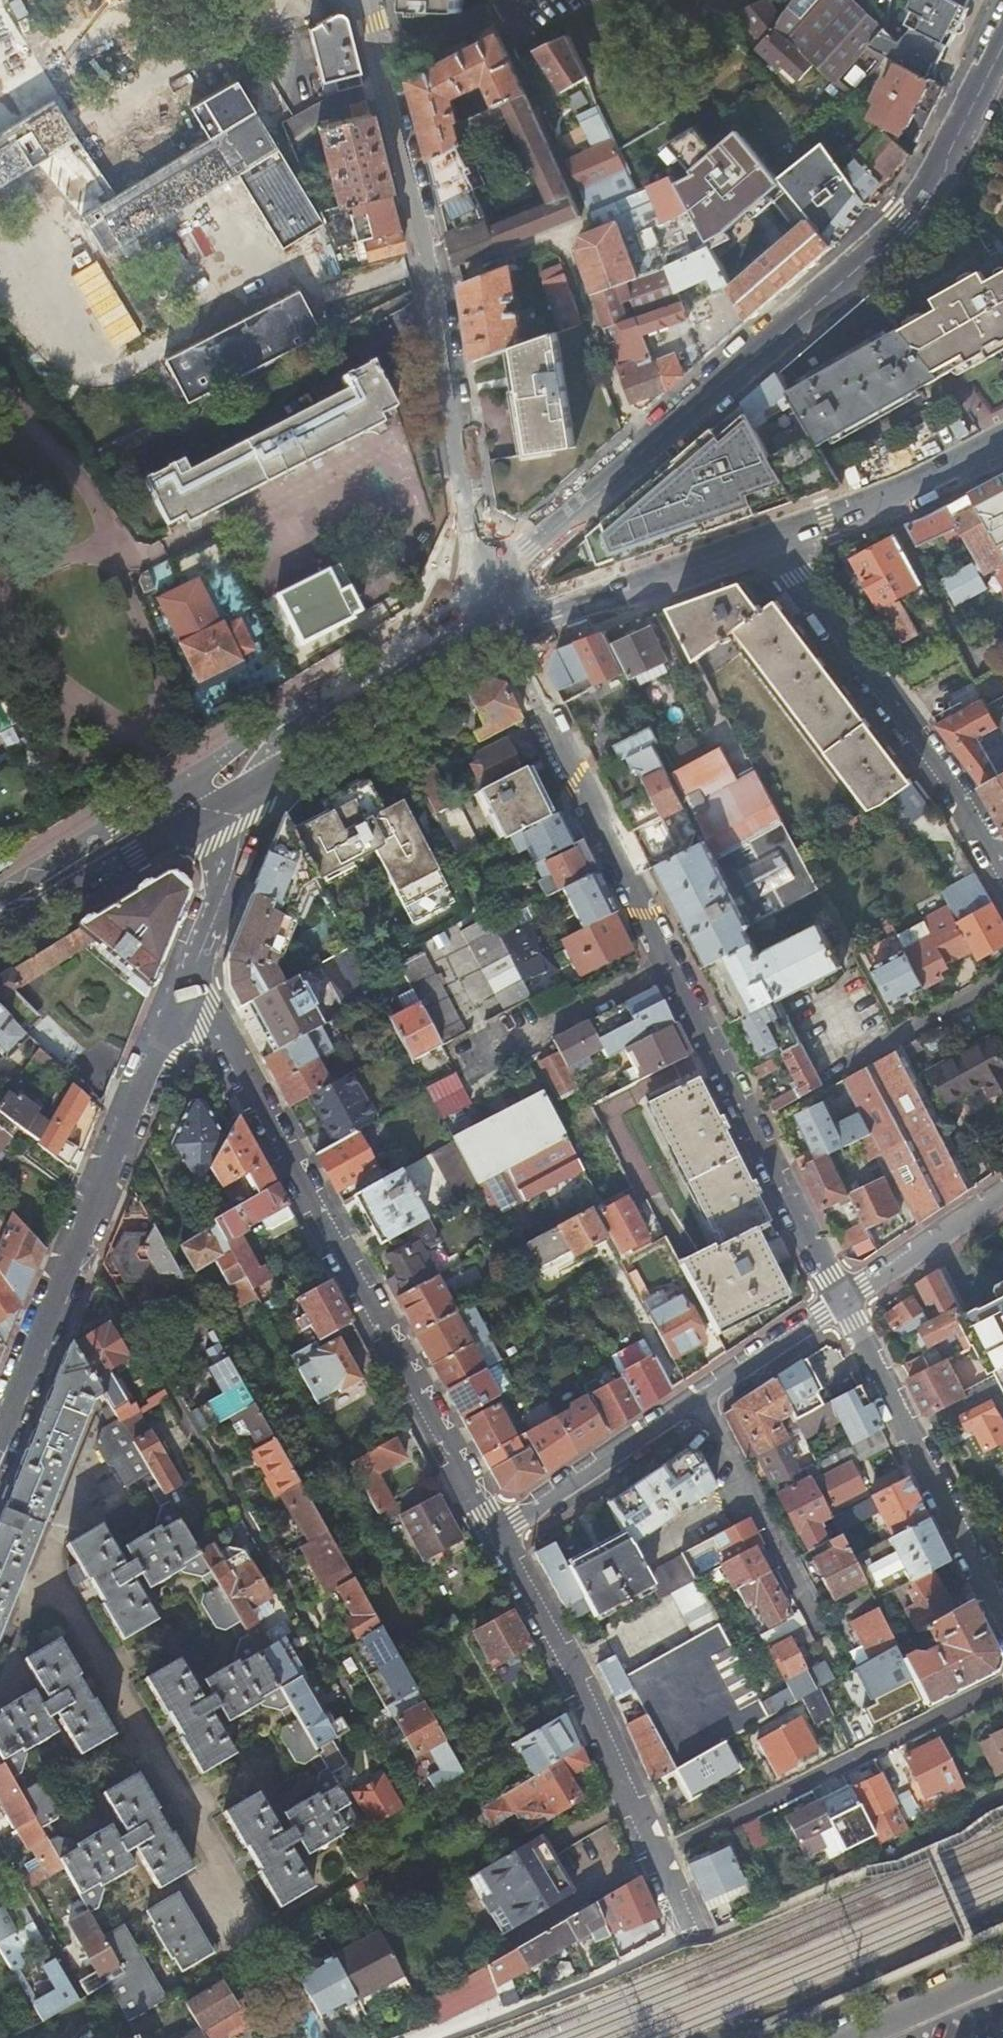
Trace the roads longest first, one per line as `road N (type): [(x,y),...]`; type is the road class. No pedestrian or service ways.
road 1 (residential): [(188,980),(494,1530)]
road 2 (residential): [(637,450),(904,221),(1002,30)]
road 3 (residential): [(387,75),(435,274),(492,615)]
road 4 (residential): [(188,980),(0,1438)]
road 5 (residential): [(776,542),(1002,880)]
road 6 (residential): [(667,966),(492,615)]
road 7 (residential): [(1002,1683),(656,1857)]
road 8 (residential): [(843,1305),(667,966)]
road 9 (residential): [(494,1530),(656,1857)]
road 10 (residential): [(843,1305),(1002,1624)]
road 11 (residential): [(637,450),(562,234),(470,272)]
road 12 (secondary): [(0,915),(257,764)]
road 13 (secondary): [(776,542),(552,618),(492,615)]
road 14 (secondary): [(257,764),(492,615)]
road 15 (residential): [(701,1397),(826,1634)]
road 16 (secondary): [(1002,441),(914,491),(776,542)]
road 17 (residential): [(494,1530),(701,1397)]
road 18 (residential): [(257,764),(188,980)]
road 19 (residential): [(492,615),(534,551),(637,450)]
road 20 (residential): [(1002,981),(834,1077)]
road 21 (residential): [(843,1305),(1002,1199)]
road 22 (residential): [(387,75),(498,17),(549,0)]
road 23 (residential): [(701,1397),(843,1305)]
road 24 (residential): [(1002,1973),(854,2037)]
road 25 (residential): [(667,966),(547,1026)]

